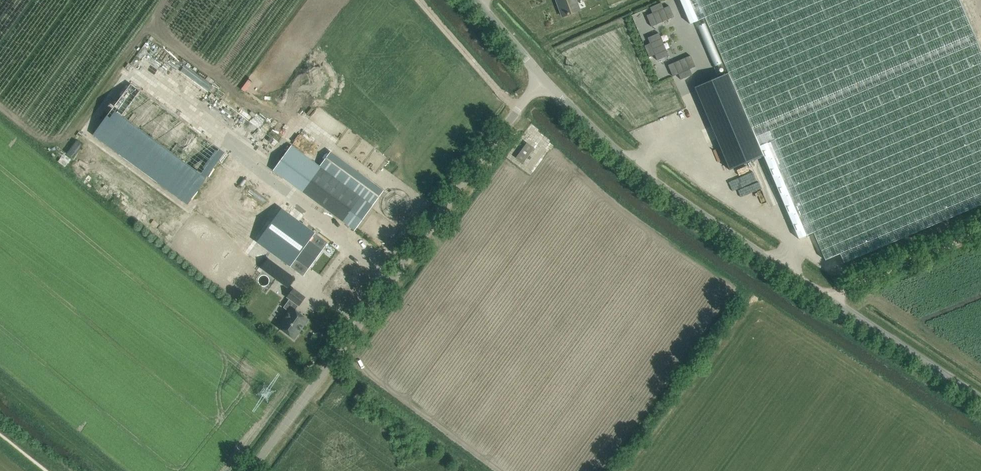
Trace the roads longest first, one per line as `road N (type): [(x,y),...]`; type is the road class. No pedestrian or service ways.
road 1 (unclassified): [(980,400),(662,188),(541,77)]
road 2 (unclassified): [(250,470),(541,77)]
road 3 (track): [(980,234),(826,298)]

